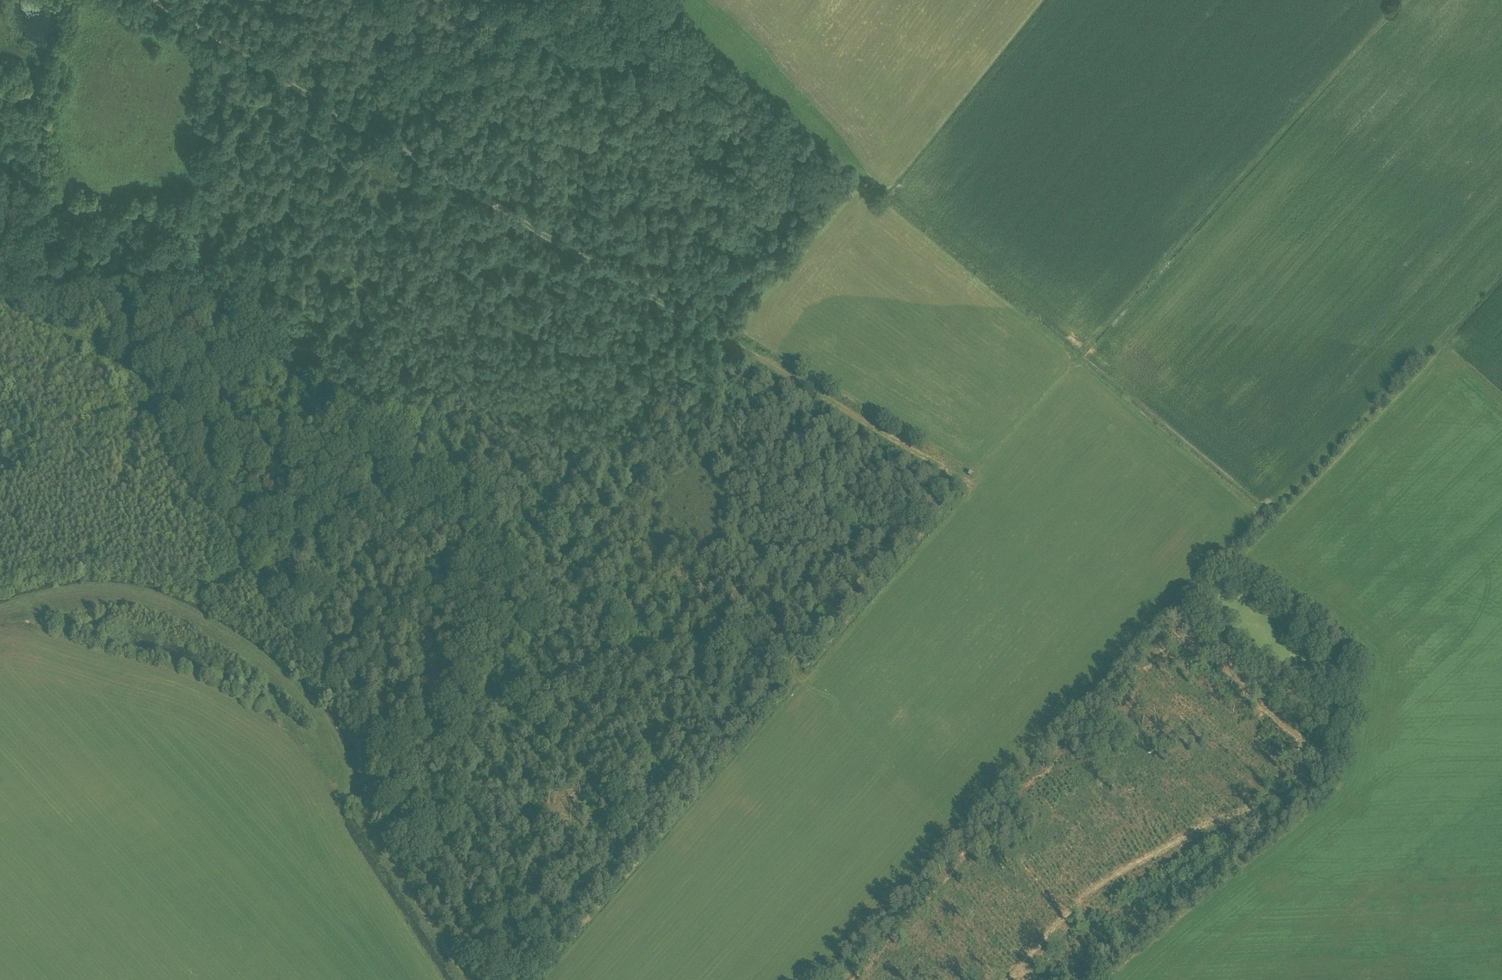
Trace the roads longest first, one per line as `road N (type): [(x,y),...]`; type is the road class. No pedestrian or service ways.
road 1 (track): [(148,0),(975,486)]
road 2 (track): [(0,631),(165,673),(270,731),(441,979)]
road 3 (track): [(808,687),(792,665),(952,473)]

